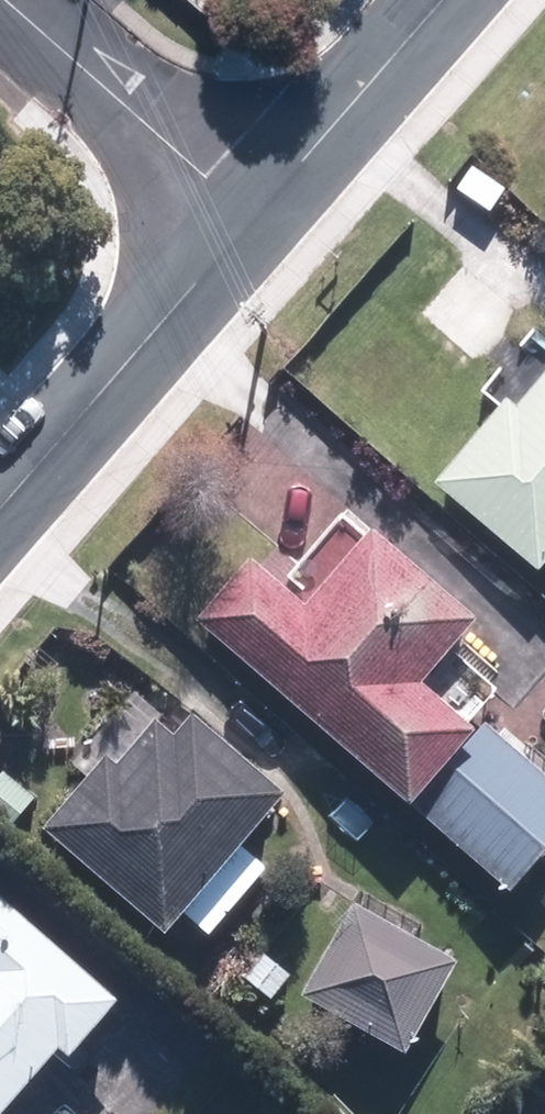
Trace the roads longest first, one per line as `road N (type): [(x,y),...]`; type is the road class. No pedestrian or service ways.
road 1 (residential): [(0,505),(250,217)]
road 2 (residential): [(250,217),(3,0)]
road 3 (residential): [(250,217),(439,0)]

